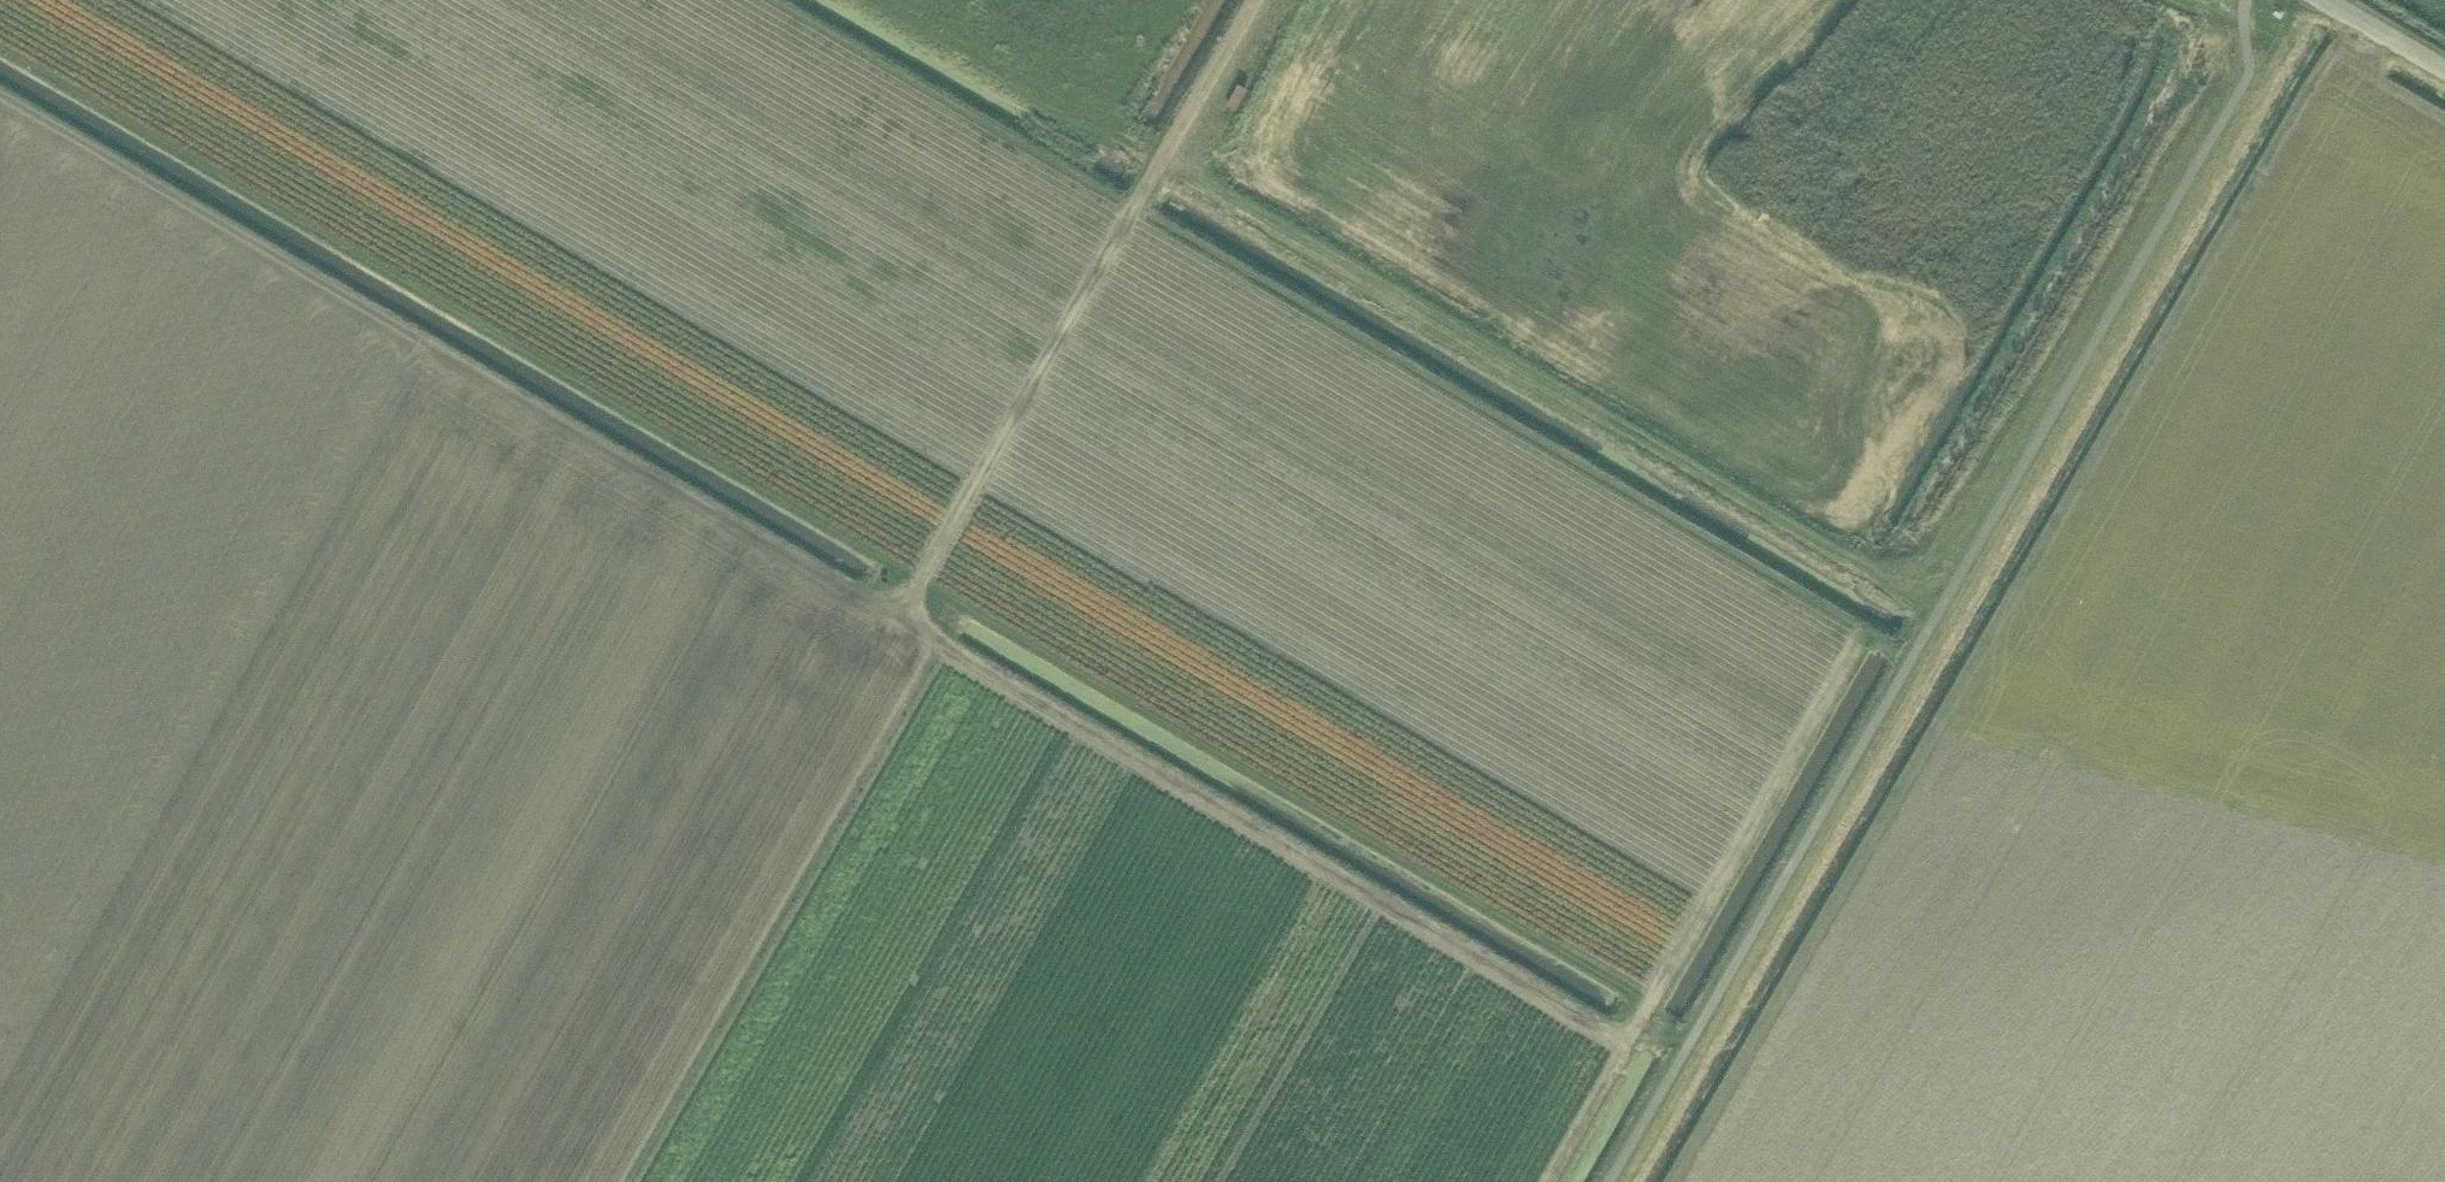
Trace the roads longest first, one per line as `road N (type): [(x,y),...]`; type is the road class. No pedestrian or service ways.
road 1 (track): [(904,610),(1259,0)]
road 2 (unclassified): [(2444,69),(2323,0)]

